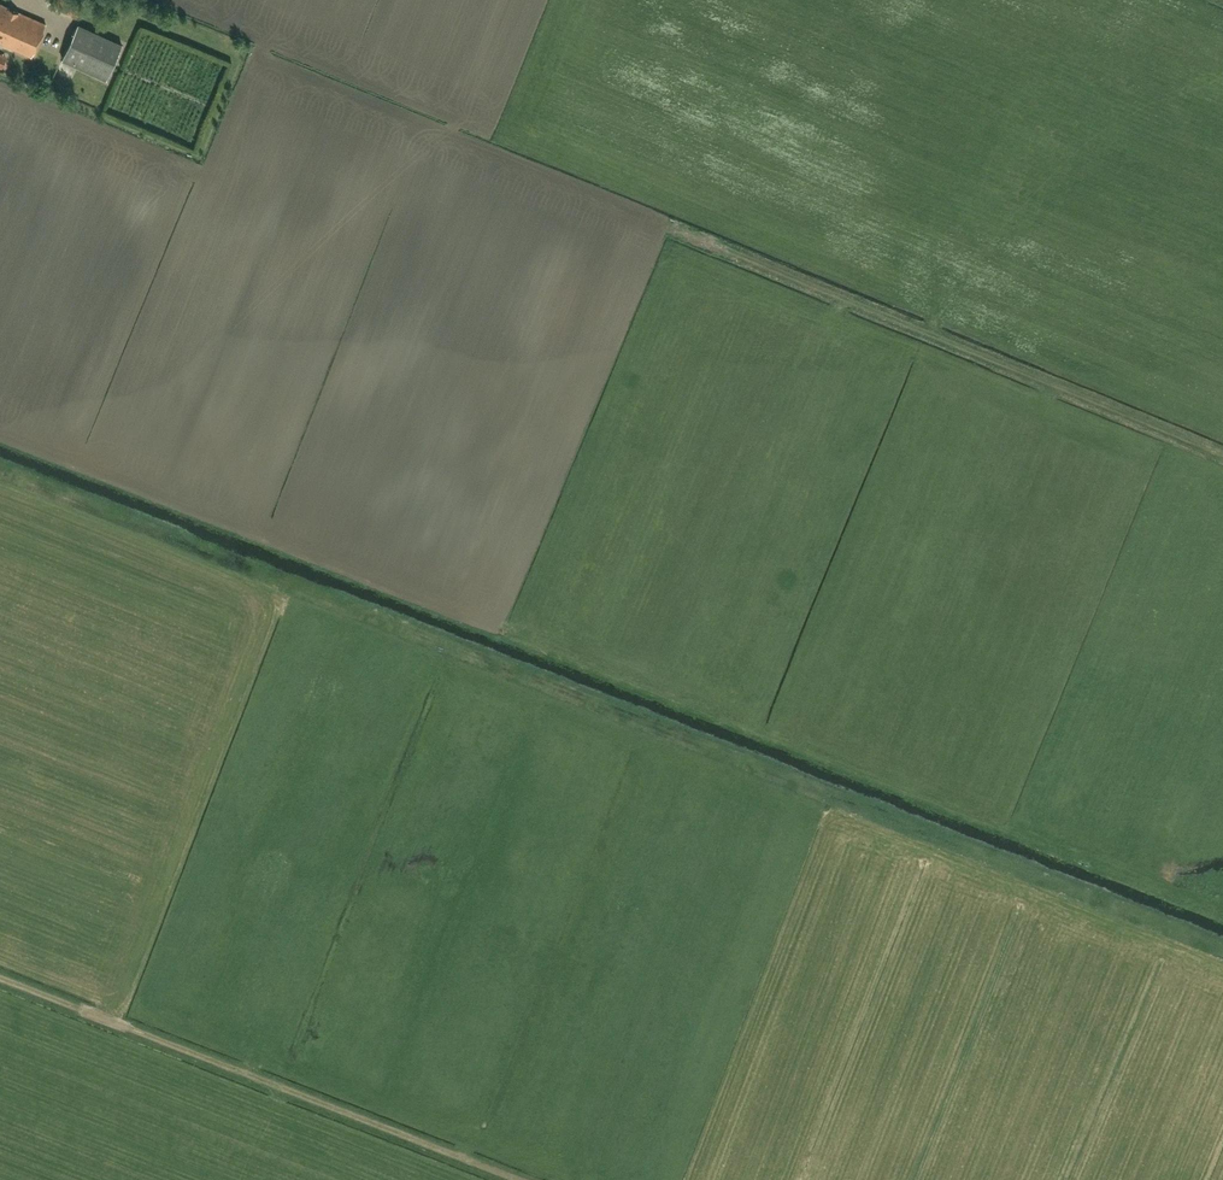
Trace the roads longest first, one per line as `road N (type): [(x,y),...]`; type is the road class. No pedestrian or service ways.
road 1 (track): [(525,1179),(0,977)]

